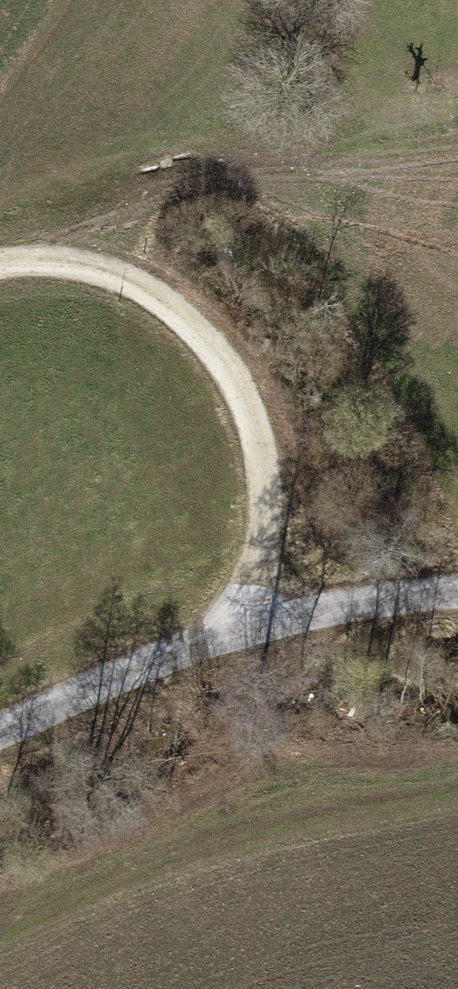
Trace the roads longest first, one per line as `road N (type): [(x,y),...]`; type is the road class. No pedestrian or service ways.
road 1 (track): [(0,261),(111,271),(200,327),(245,391),(269,503),(220,639)]
road 2 (unclassified): [(457,596),(357,605),(220,639),(0,740)]
road 3 (track): [(457,155),(198,170),(39,214),(0,238)]

